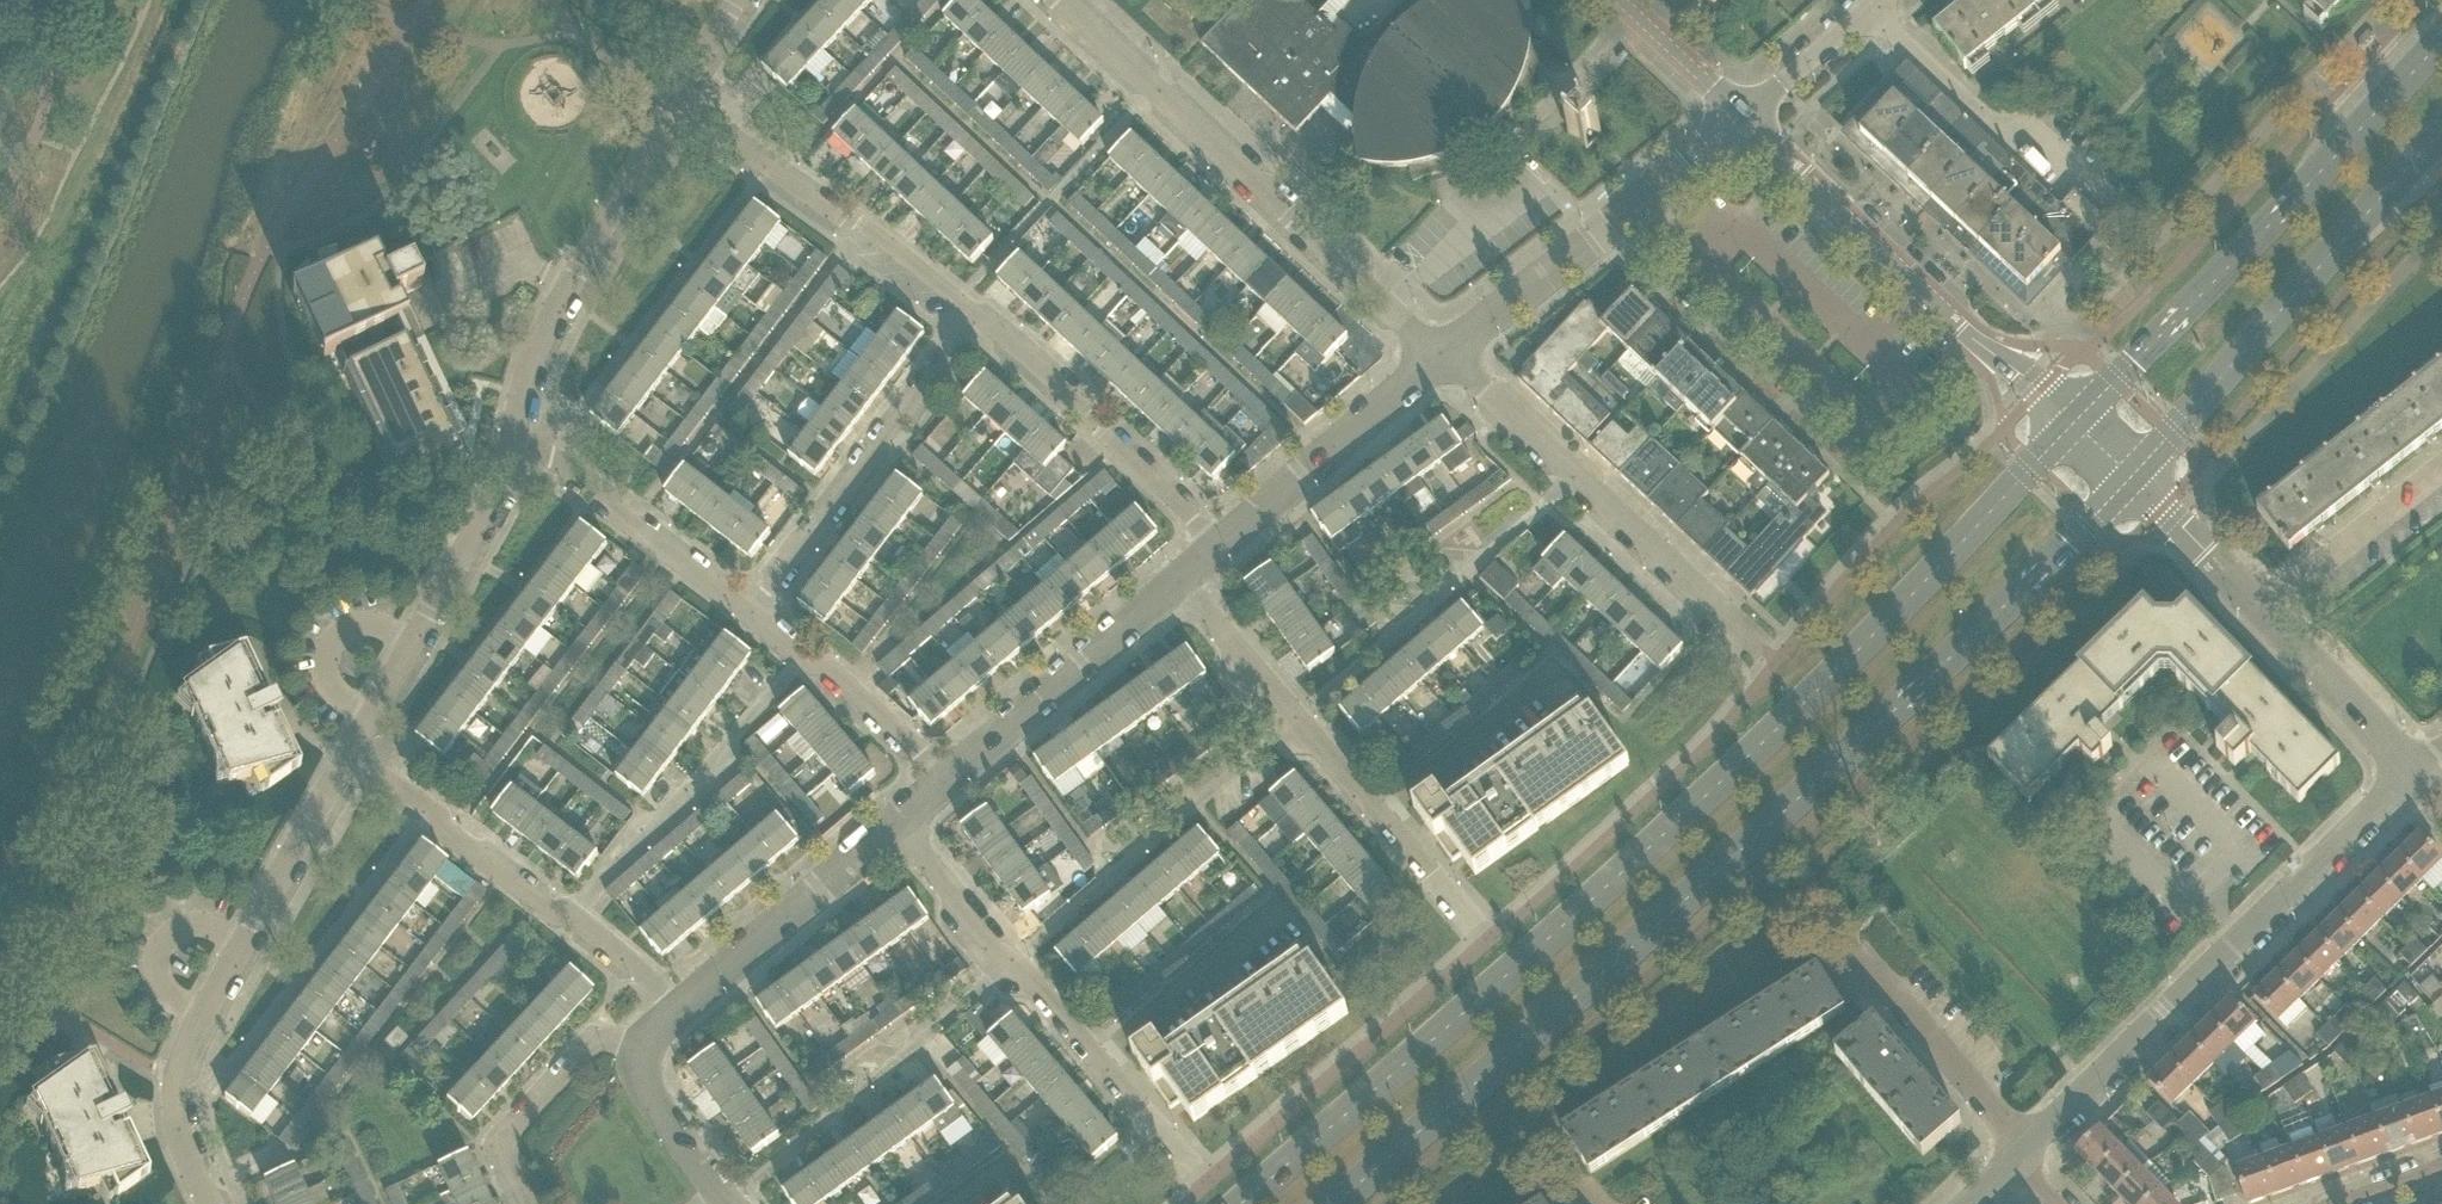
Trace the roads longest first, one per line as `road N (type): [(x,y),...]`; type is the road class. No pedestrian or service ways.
road 1 (primary): [(2074,424),(1814,695),(1243,1203)]
road 2 (primary): [(1340,1203),(1618,967),(1947,664),(2130,478)]
road 3 (residential): [(1484,940),(1202,1179),(1011,964)]
road 4 (primary): [(2441,41),(2074,424)]
road 5 (residential): [(1441,359),(1061,0)]
road 6 (primary): [(2130,478),(2441,134)]
road 7 (tertiary): [(2074,424),(1742,119)]
road 8 (tertiary): [(1441,359),(1742,119)]
road 9 (residential): [(1575,478),(1297,731)]
road 10 (residential): [(513,444),(532,363),(676,112)]
road 11 (residential): [(753,621),(979,326)]
road 12 (residential): [(979,326),(676,112)]
road 13 (residential): [(1297,731),(1011,964)]
road 14 (residential): [(347,765),(507,481),(513,444)]
road 15 (residential): [(176,1083),(189,1042),(347,765)]
road 16 (residential): [(1011,964),(743,1203)]
road 17 (residential): [(570,917),(677,808),(797,659)]
road 18 (residential): [(1223,552),(979,326)]
road 19 (tertiary): [(946,785),(1180,589)]
road 20 (tertiary): [(2030,1149),(2245,934)]
road 21 (residential): [(753,621),(513,444)]
road 22 (tertiary): [(1223,552),(1441,359)]
road 23 (tertiary): [(677,1012),(893,833)]
road 24 (residential): [(1484,940),(1297,731)]
road 25 (residential): [(1774,661),(1575,478)]
road 26 (residential): [(570,917),(347,765)]
road 27 (residential): [(2030,1149),(1866,958)]
road 28 (residential): [(525,1203),(504,1158),(507,1136),(593,1050),(641,1045)]
road 29 (tertiary): [(2245,934),(2414,770)]
road 30 (residential): [(2263,611),(2441,468)]
road 31 (residential): [(2150,768),(2099,819),(2189,909),(2206,893)]
road 32 (tertiary): [(2414,770),(2263,611)]
road 33 (residential): [(946,785),(797,659)]
road 34 (tertiary): [(2263,611),(2130,478)]
road 35 (tertiary): [(722,1203),(638,1081),(641,1045)]
road 36 (residential): [(1297,731),(1180,589)]
road 37 (residential): [(176,1083),(20,989)]
road 38 (residential): [(1742,119),(1878,0)]
road 39 (residential): [(1575,478),(1441,359)]
road 40 (residential): [(2206,893),(2241,857),(2150,768)]
road 41 (residential): [(1011,964),(893,833)]
road 42 (tertiary): [(1742,119),(1621,0)]
road 43 (residential): [(677,1012),(570,917)]
road 44 (residential): [(676,112),(743,0)]
road 45 (residential): [(215,1203),(181,1122),(176,1083)]

